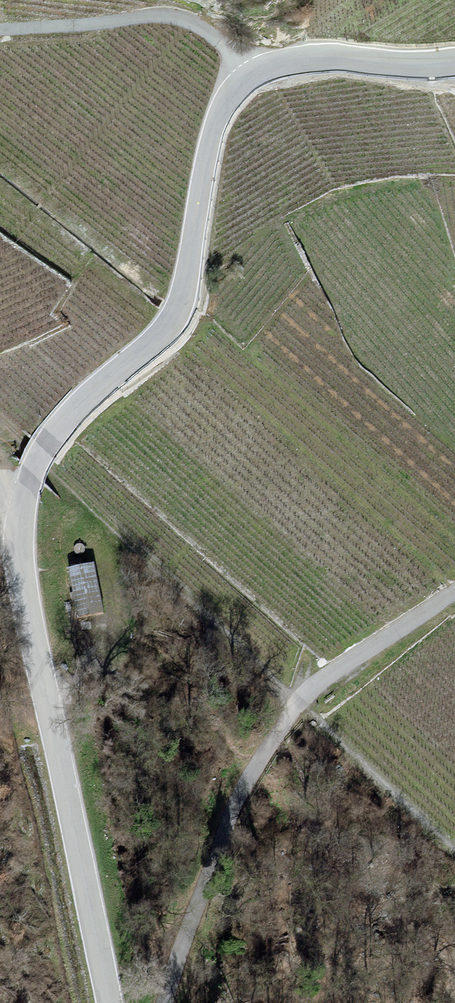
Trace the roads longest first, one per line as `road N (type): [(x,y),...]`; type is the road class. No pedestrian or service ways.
road 1 (unclassified): [(22,498),(32,466),(63,421),(175,318),(212,131),(237,84),(297,61),(454,62)]
road 2 (unclassified): [(165,1002),(234,808),(294,709),(326,677),(454,592)]
road 3 (unclassified): [(109,1002),(22,586),(22,498)]
road 4 (track): [(247,76),(195,24),(166,16),(0,29)]

